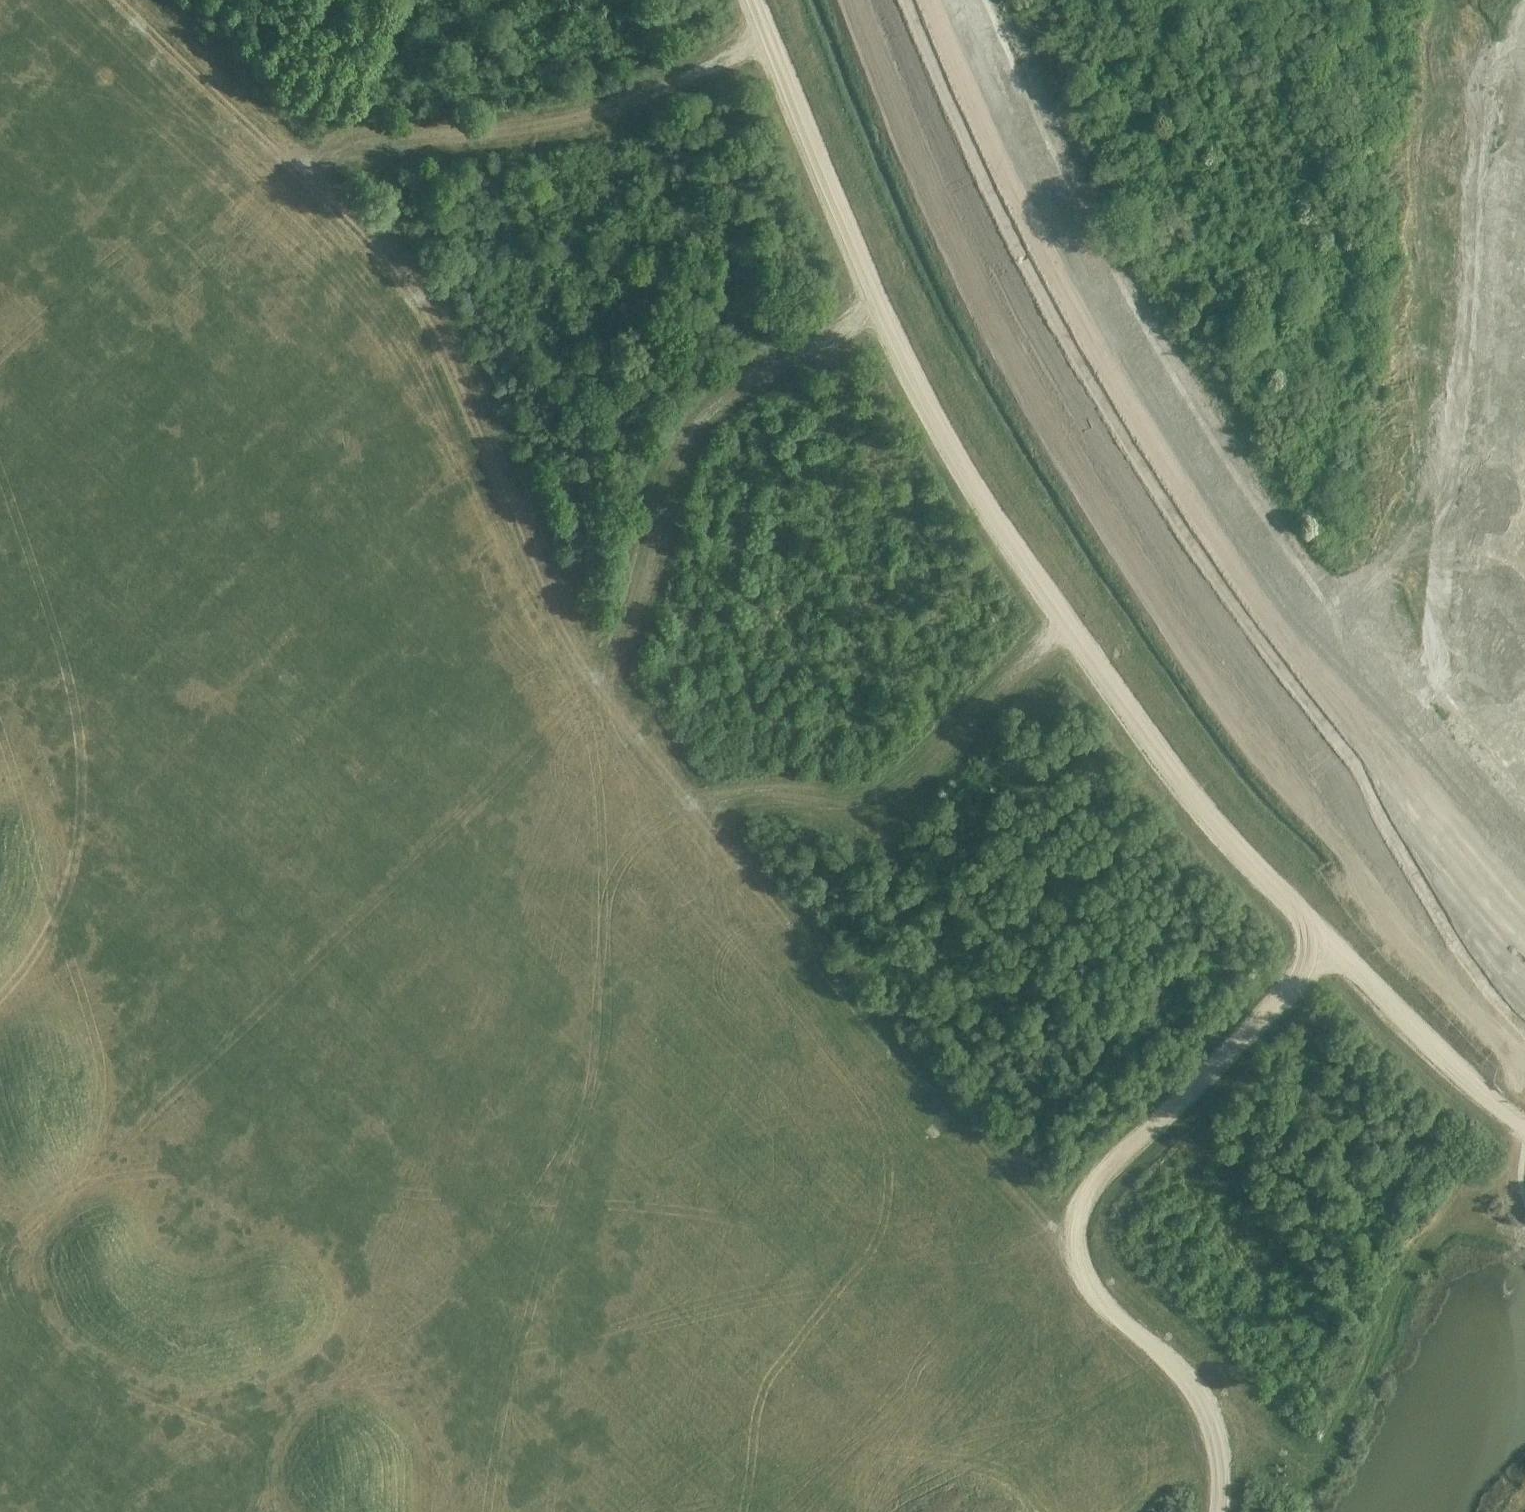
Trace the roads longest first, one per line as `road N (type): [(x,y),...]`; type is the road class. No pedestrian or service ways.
road 1 (track): [(123,0),(416,290),(595,686),(705,820)]
road 2 (track): [(1214,1511),(1216,1436),(1198,1393),(1077,1273),(1068,1235),(1084,1196),(1329,945)]
road 3 (track): [(1064,619),(870,309),(748,0)]
road 4 (track): [(705,820),(1068,1235)]
road 5 (track): [(1064,619),(912,771),(876,792),(750,796),(705,820)]
road 6 (track): [(1329,945),(1182,786),(1064,619)]
road 7 (track): [(1329,945),(1465,1078),(1523,1121)]

